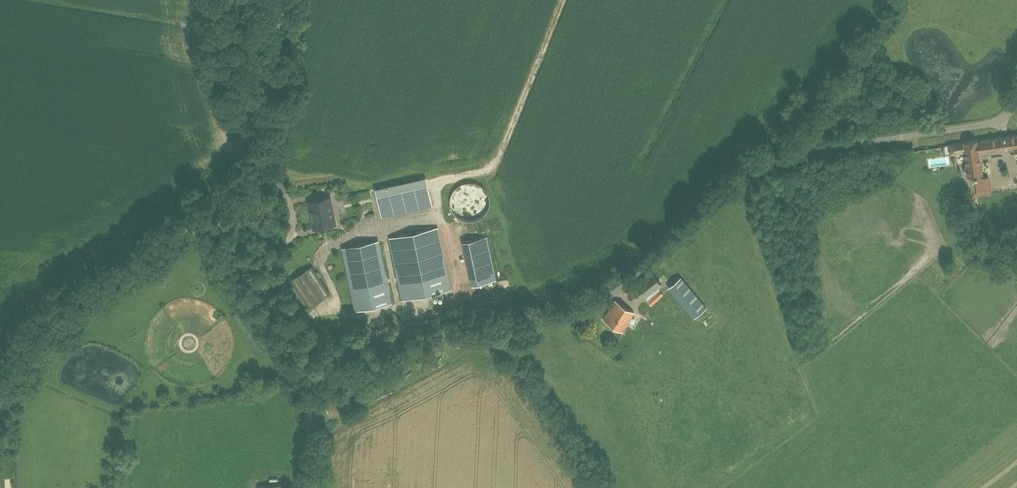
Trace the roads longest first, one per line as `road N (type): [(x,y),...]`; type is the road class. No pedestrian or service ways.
road 1 (unclassified): [(309,391),(318,375),(372,339),(582,312),(671,249),(767,156),(986,123),(1016,98)]
road 2 (unclassified): [(309,391),(295,331),(228,242),(223,219),(259,103),(279,0)]
road 3 (track): [(223,219),(196,222),(66,319),(4,406)]

